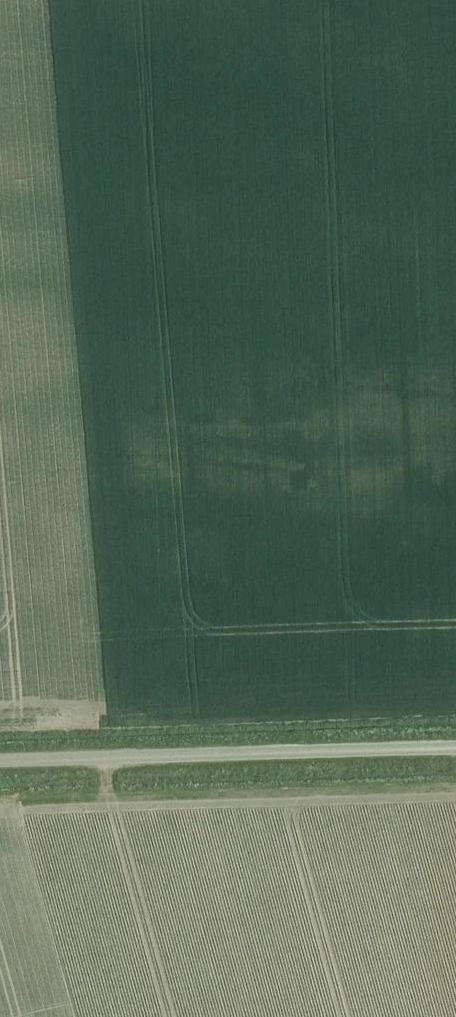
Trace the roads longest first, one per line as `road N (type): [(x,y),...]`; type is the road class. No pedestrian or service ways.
road 1 (unclassified): [(0,764),(455,748)]

